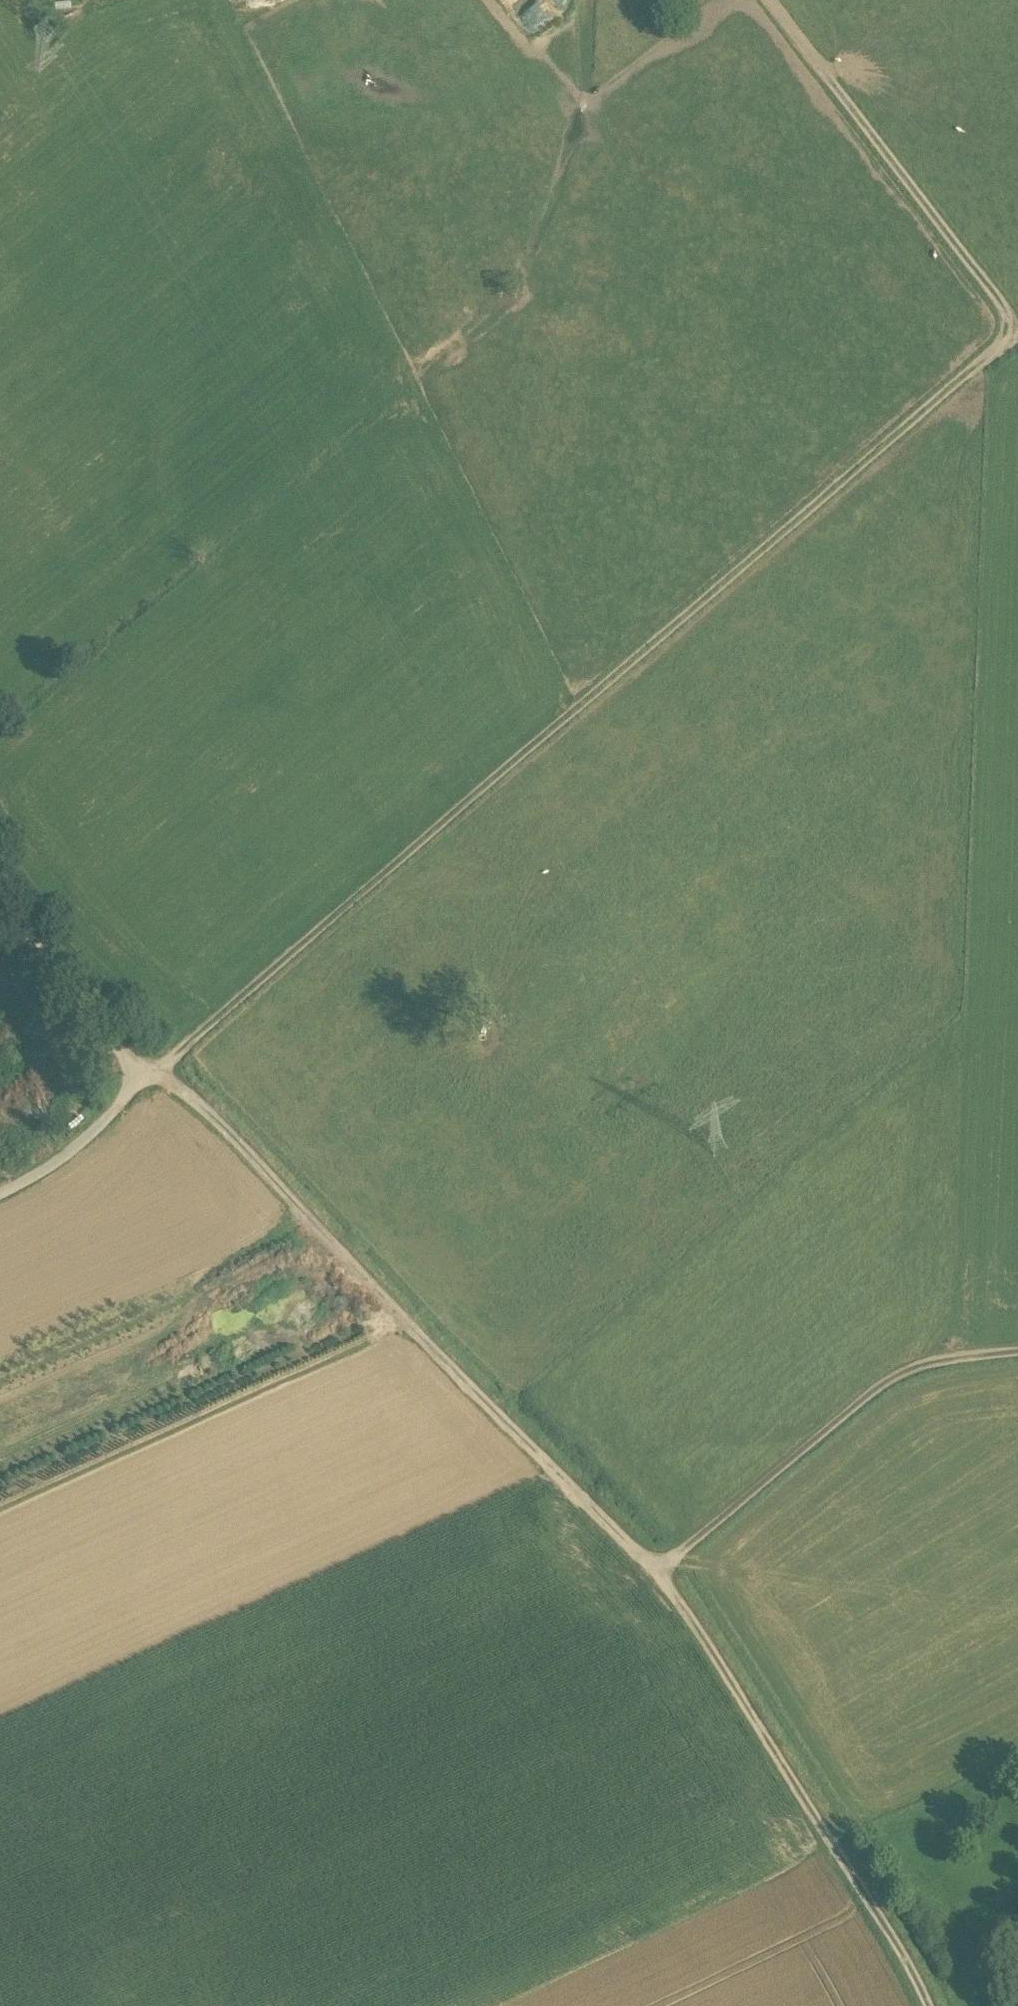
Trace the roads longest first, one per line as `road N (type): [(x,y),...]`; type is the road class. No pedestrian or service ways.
road 1 (track): [(935,2005),(803,1781),(657,1570),(156,1067)]
road 2 (track): [(149,1075),(1017,336)]
road 3 (track): [(0,876),(49,956),(149,1075),(66,1158),(0,1193)]
road 4 (track): [(657,1570),(905,1380),(1017,1357)]
road 5 (track): [(1005,340),(991,292),(773,0)]

